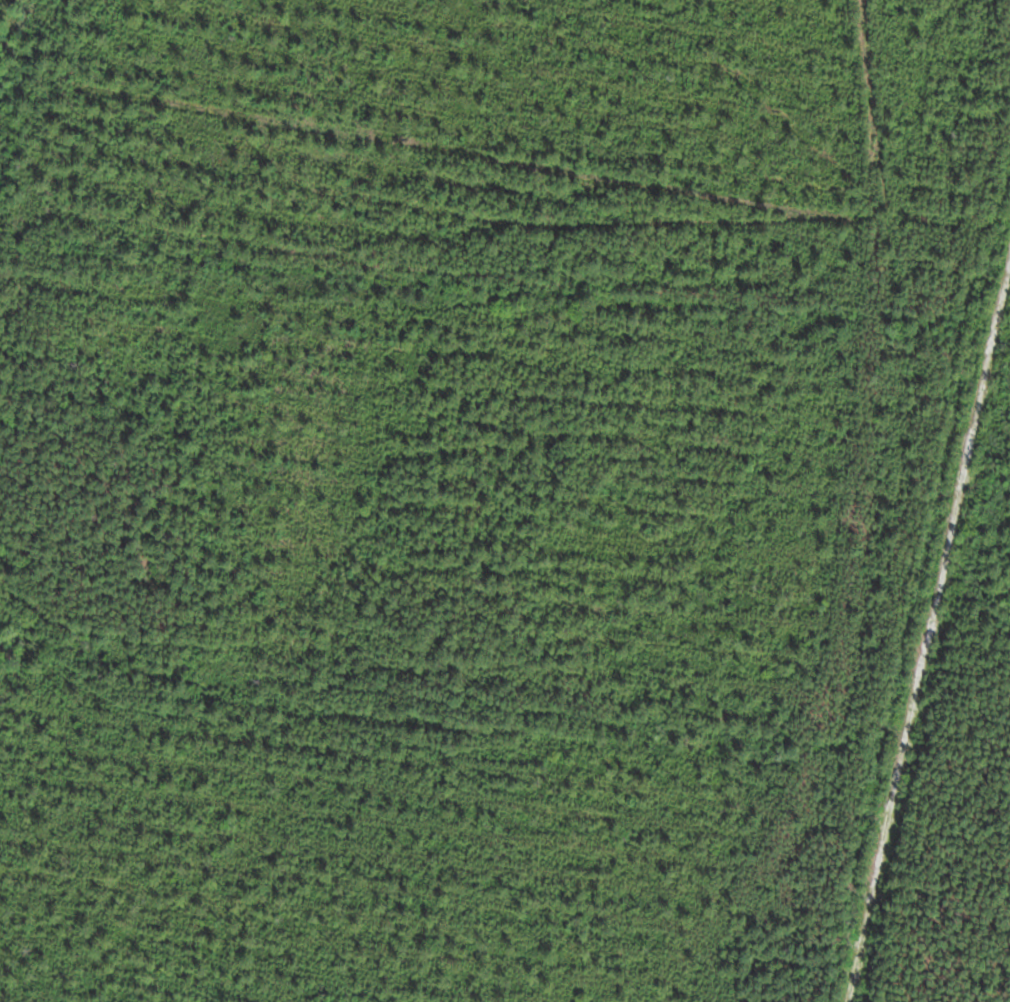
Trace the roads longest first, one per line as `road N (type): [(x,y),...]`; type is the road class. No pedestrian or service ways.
road 1 (track): [(1009,240),(843,1001)]

